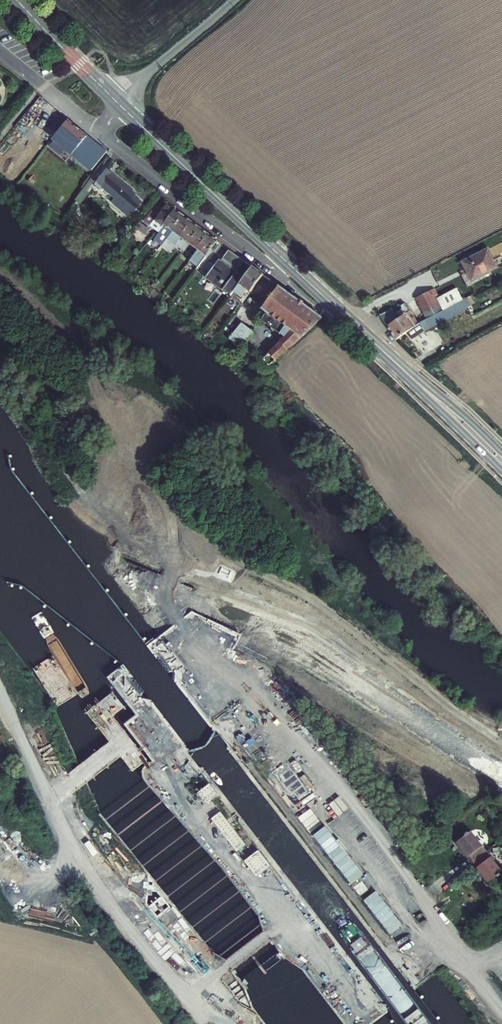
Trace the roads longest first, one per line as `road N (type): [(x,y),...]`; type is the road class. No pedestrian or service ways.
road 1 (primary): [(501,465),(272,248)]
road 2 (residential): [(107,137),(247,247),(272,248)]
road 3 (primary): [(272,248),(129,114)]
road 4 (unclassified): [(117,103),(234,0)]
road 5 (primary): [(117,103),(17,0)]
road 6 (residential): [(0,51),(107,137)]

